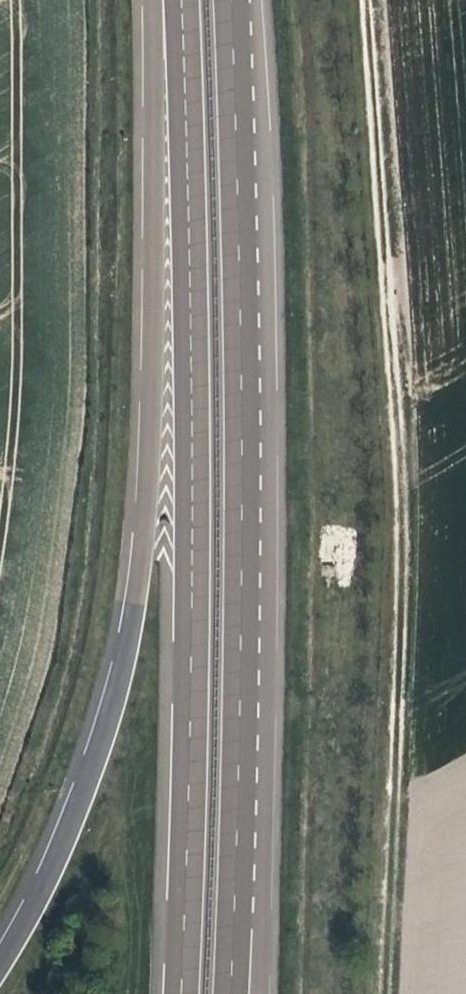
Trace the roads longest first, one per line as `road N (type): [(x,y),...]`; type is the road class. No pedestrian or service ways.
road 1 (motorway): [(156,0),(166,198),(150,518),(132,659),(92,788),(49,888),(0,969)]
road 2 (motorway): [(184,0),(202,328),(189,993)]
road 3 (track): [(386,993),(400,509),(386,0)]
road 4 (motorway): [(232,978),(241,384),(229,0)]
road 5 (track): [(0,758),(35,666),(70,402),(67,0)]

